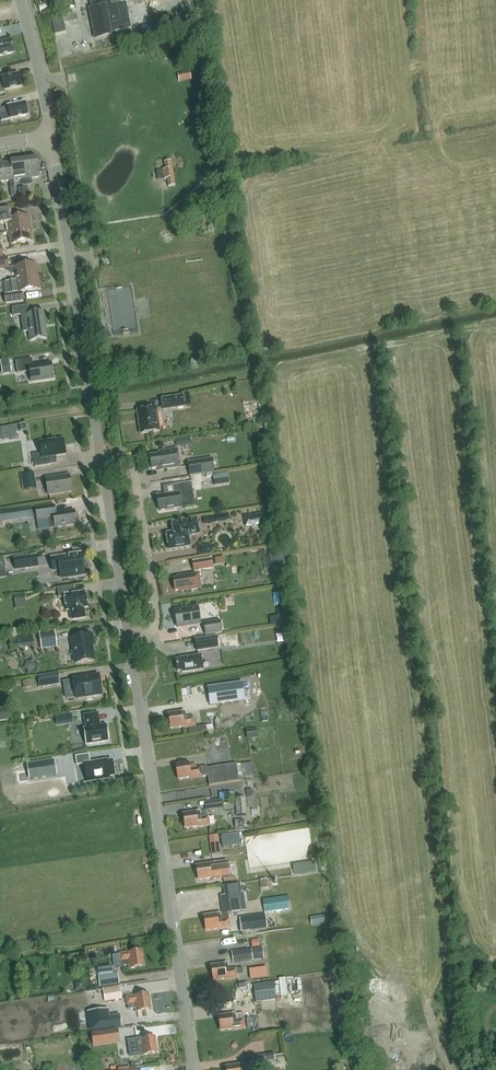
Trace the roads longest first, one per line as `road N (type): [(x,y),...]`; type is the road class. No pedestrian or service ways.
road 1 (unclassified): [(193,1069),(51,135)]
road 2 (unclassified): [(51,135),(20,0)]

